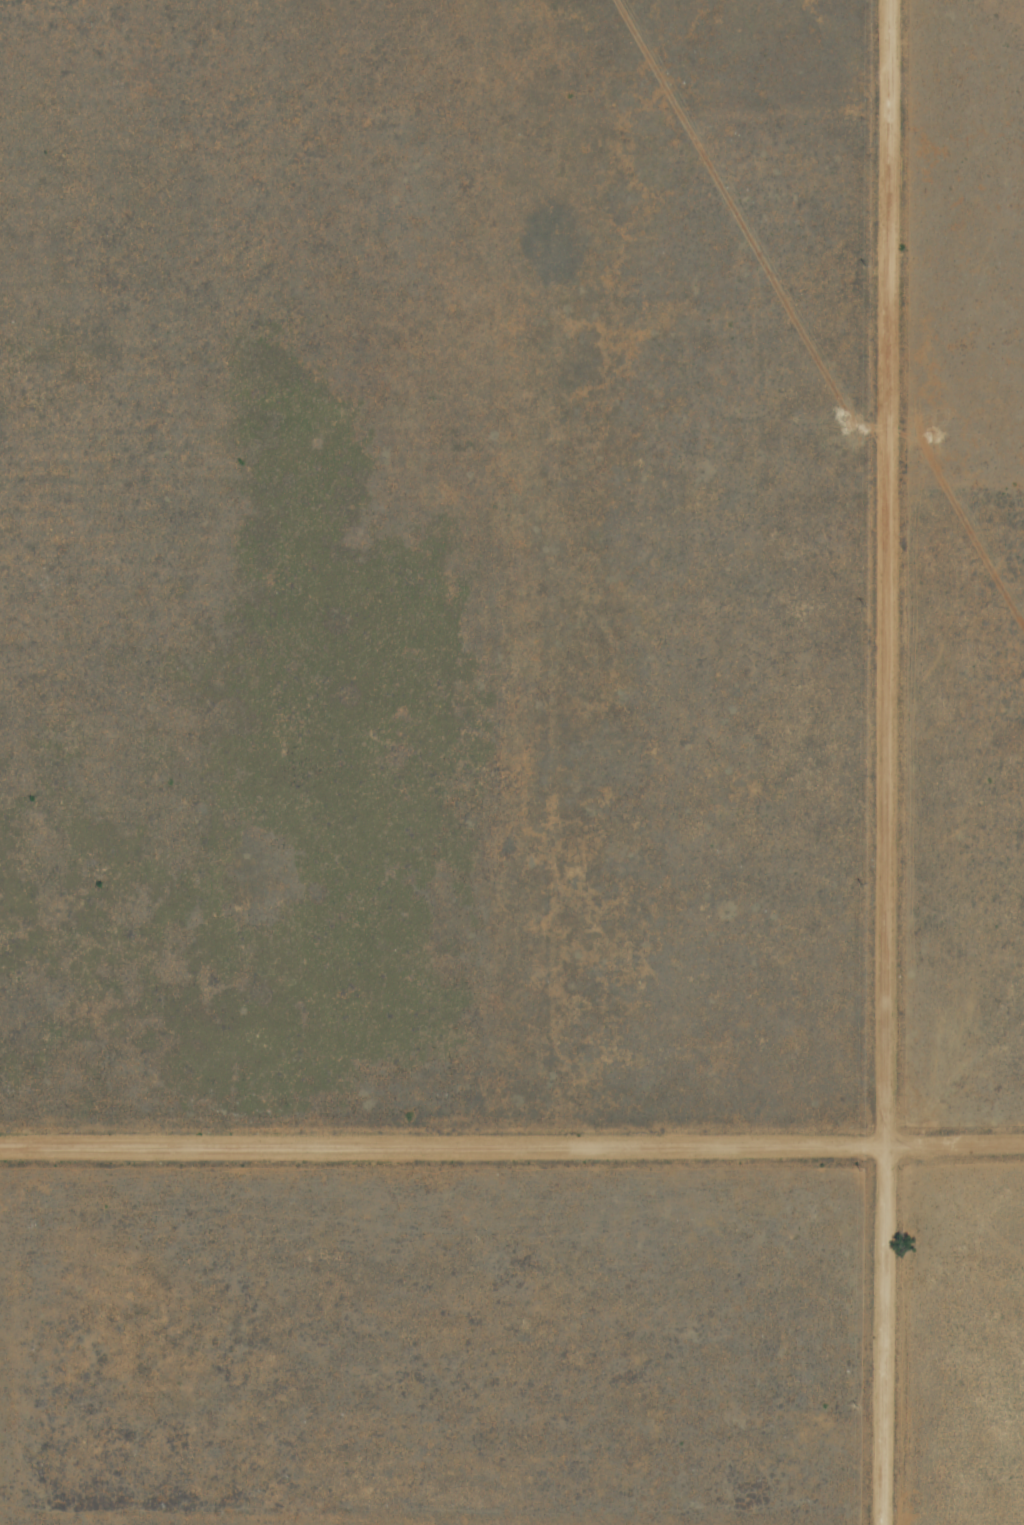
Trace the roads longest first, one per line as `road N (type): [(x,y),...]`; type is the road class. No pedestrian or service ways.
road 1 (residential): [(883,1524),(895,0)]
road 2 (residential): [(0,1149),(1023,1149)]

